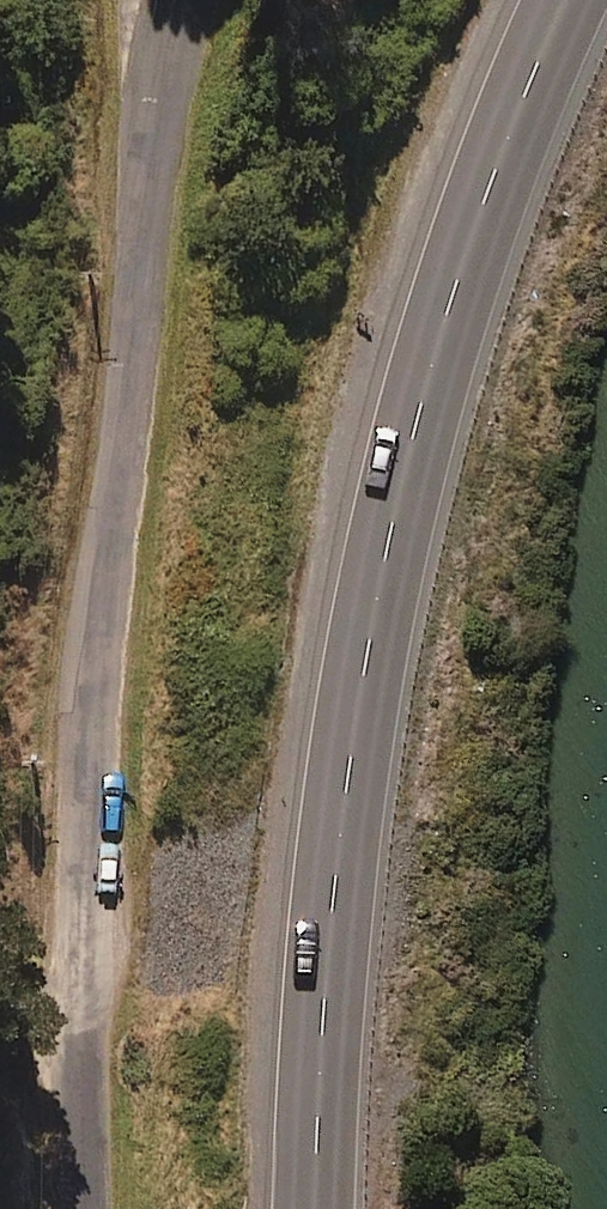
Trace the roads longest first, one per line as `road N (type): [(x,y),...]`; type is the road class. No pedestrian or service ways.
road 1 (trunk): [(606,15),(486,278),(366,938),(347,1208)]
road 2 (residential): [(82,1208),(76,893),(102,593),(158,139),(191,0)]

